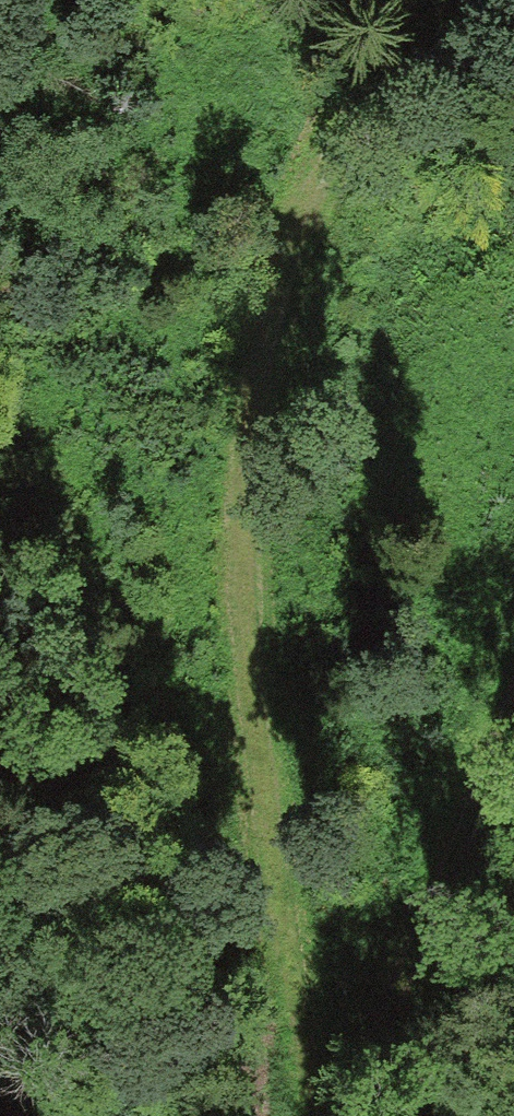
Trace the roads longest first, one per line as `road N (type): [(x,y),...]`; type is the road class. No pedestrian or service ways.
road 1 (track): [(312,1115),(230,557),(248,390),(287,235),(341,120),(435,0)]
road 2 (track): [(337,1115),(513,701)]
road 3 (track): [(0,264),(287,235)]

